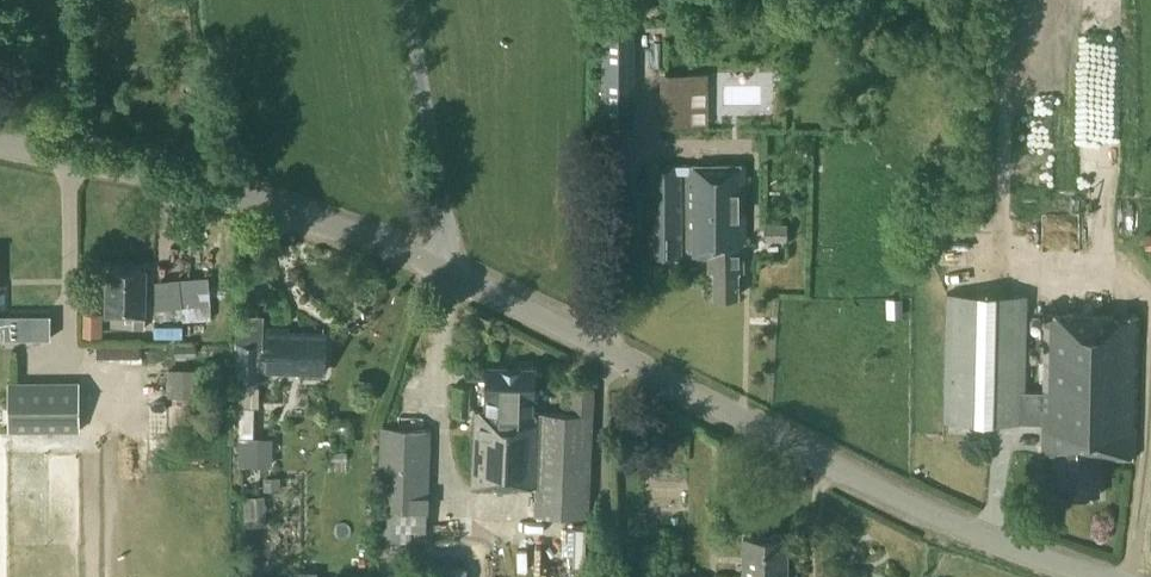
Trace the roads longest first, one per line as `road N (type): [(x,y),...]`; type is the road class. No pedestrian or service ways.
road 1 (tertiary): [(1105,576),(975,533),(352,229),(0,143)]

